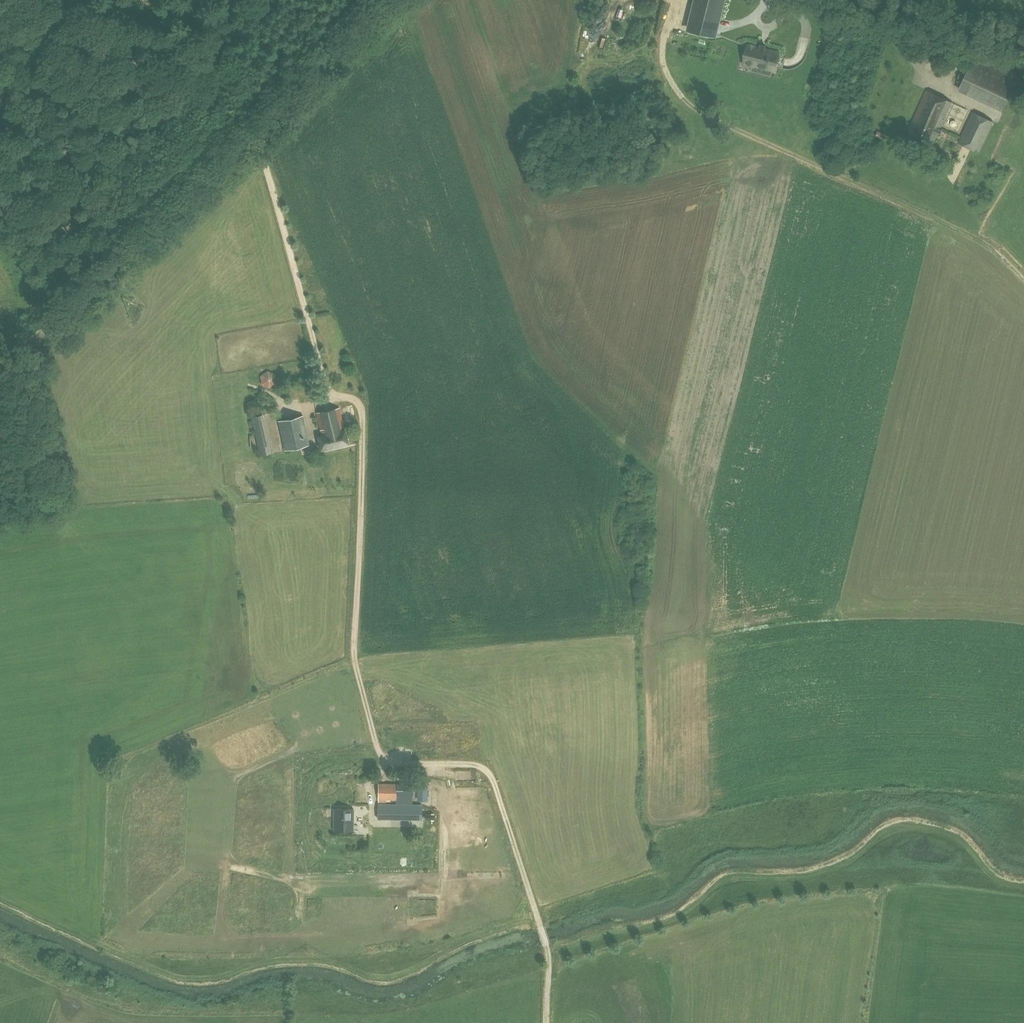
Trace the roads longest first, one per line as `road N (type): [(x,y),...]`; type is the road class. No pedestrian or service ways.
road 1 (track): [(680,0),(662,56),(691,105),(985,243),(1023,279)]
road 2 (track): [(547,1022),(546,946),(490,775),(476,766),(383,758)]
road 3 (track): [(0,349),(44,333),(259,126)]
road 4 (unclassified): [(259,126),(388,0)]
road 5 (track): [(30,342),(60,513)]
road 6 (unclassified): [(1023,41),(869,4)]

